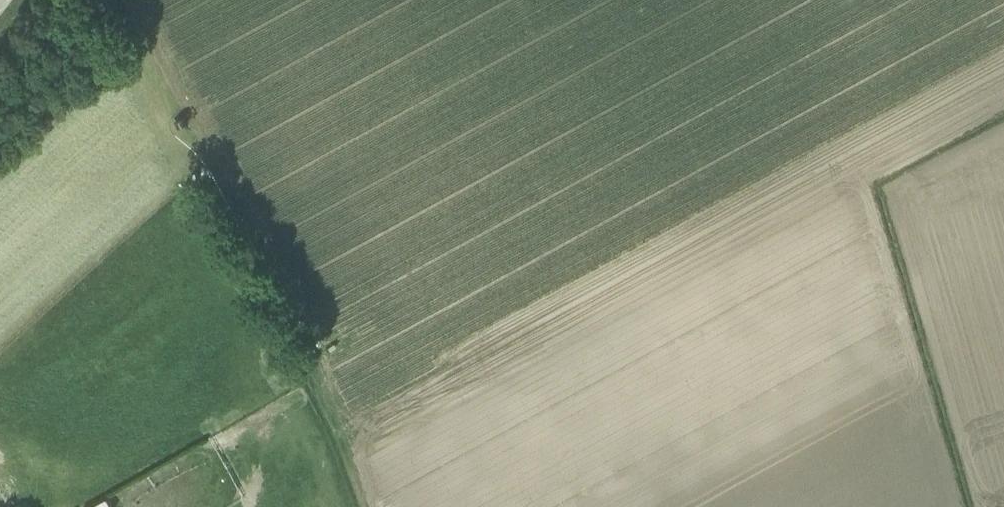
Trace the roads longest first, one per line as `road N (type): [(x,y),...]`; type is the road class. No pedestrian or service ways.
road 1 (track): [(369,506),(319,343),(116,0)]

